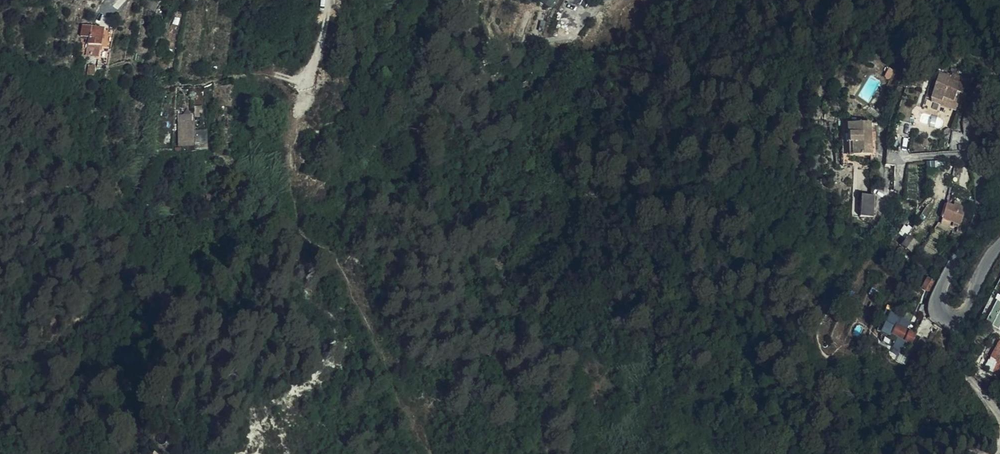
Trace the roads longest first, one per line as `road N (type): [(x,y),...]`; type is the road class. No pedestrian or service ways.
road 1 (track): [(328,0),(290,162),(291,195),(301,223),(338,264),(369,322),(395,398),(429,453)]
road 2 (unclassified): [(999,92),(971,116),(979,219),(936,299),(938,315),(963,316),(999,245)]

